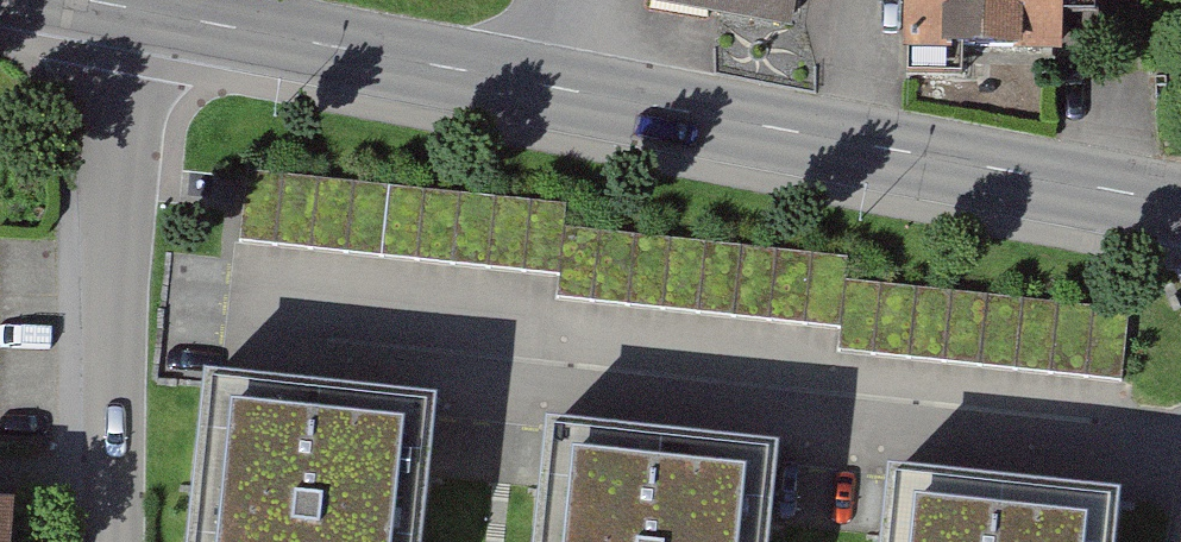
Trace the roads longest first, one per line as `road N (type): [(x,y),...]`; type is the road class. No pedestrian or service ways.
road 1 (secondary): [(1180,203),(130,10)]
road 2 (residential): [(1180,462),(276,361)]
road 3 (residential): [(130,10),(114,122),(108,541)]

